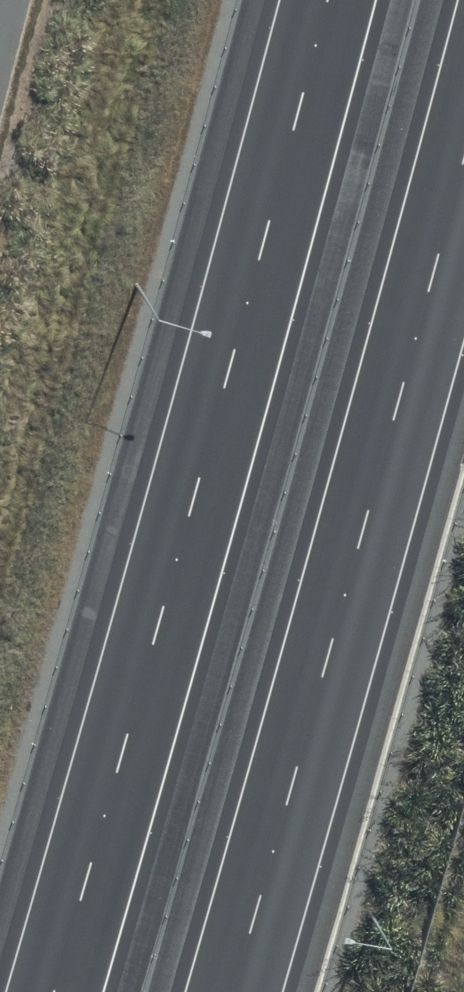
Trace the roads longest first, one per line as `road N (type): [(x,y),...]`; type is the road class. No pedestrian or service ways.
road 1 (motorway): [(54,991),(327,0)]
road 2 (motorway): [(463,161),(235,991)]

